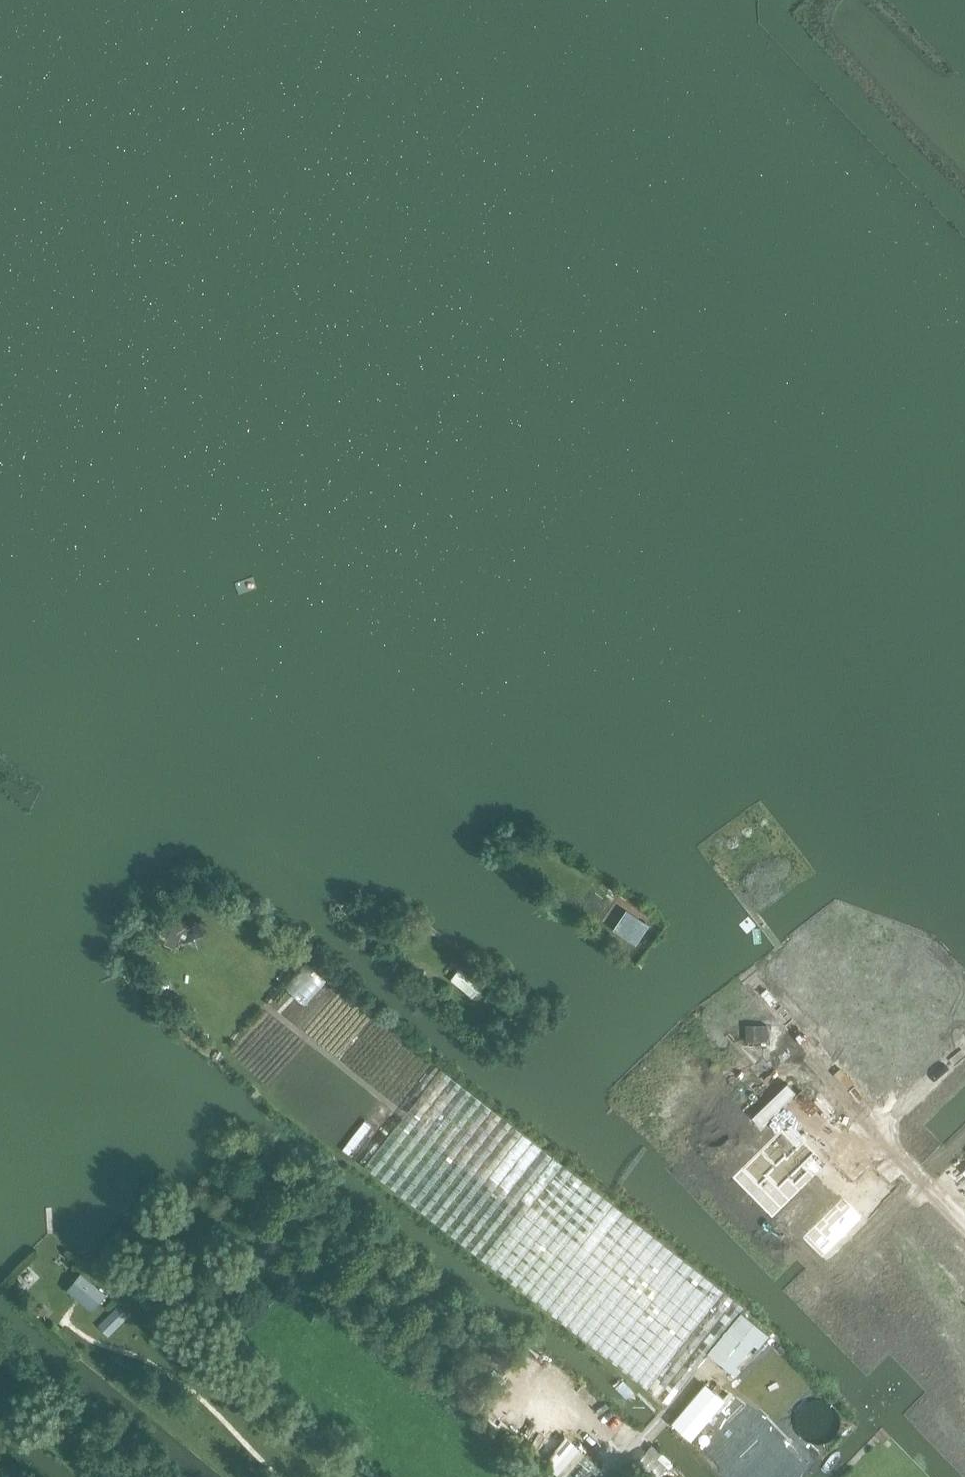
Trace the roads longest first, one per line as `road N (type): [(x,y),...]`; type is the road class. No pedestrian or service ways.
road 1 (track): [(612,1476),(705,1369)]
road 2 (residential): [(964,1229),(873,1132)]

